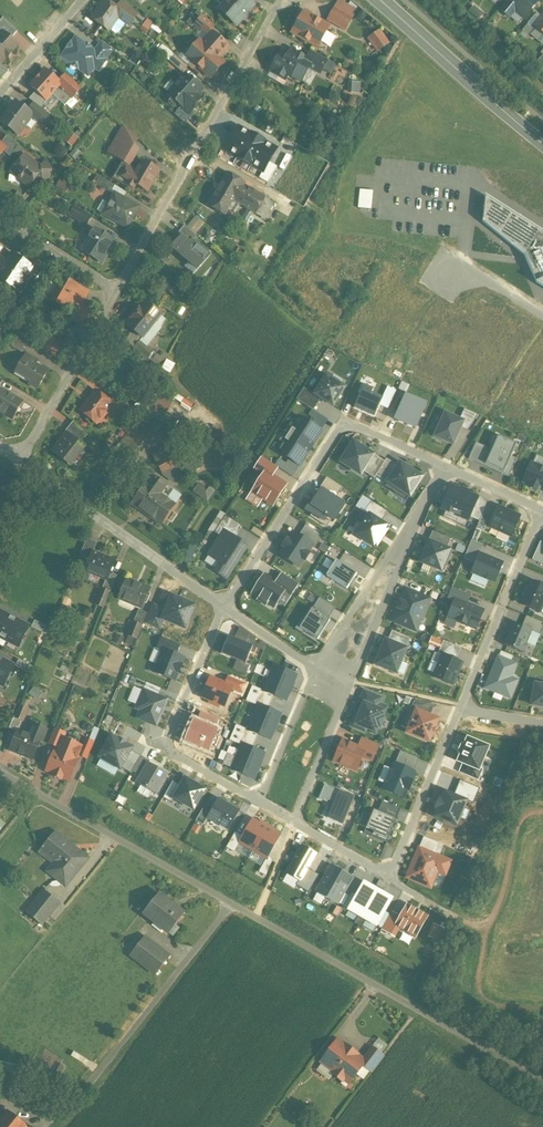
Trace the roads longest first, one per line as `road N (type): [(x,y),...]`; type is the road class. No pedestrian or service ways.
road 1 (residential): [(542,1082),(0,775)]
road 2 (residential): [(116,292),(284,0)]
road 3 (residential): [(225,605),(347,421),(447,467)]
road 4 (residential): [(225,605),(164,746),(258,802)]
road 5 (residential): [(20,462),(225,605)]
road 6 (secondary): [(380,0),(542,145)]
road 7 (residential): [(542,510),(463,707)]
road 8 (residential): [(427,495),(315,669)]
road 9 (residential): [(427,495),(353,681)]
road 10 (residential): [(20,462),(116,292)]
road 11 (residential): [(463,707),(388,880)]
road 12 (residential): [(353,681),(295,824)]
road 13 (residential): [(315,669),(258,802)]
road 14 (residential): [(0,216),(116,292)]
road 15 (residential): [(83,0),(0,94)]

